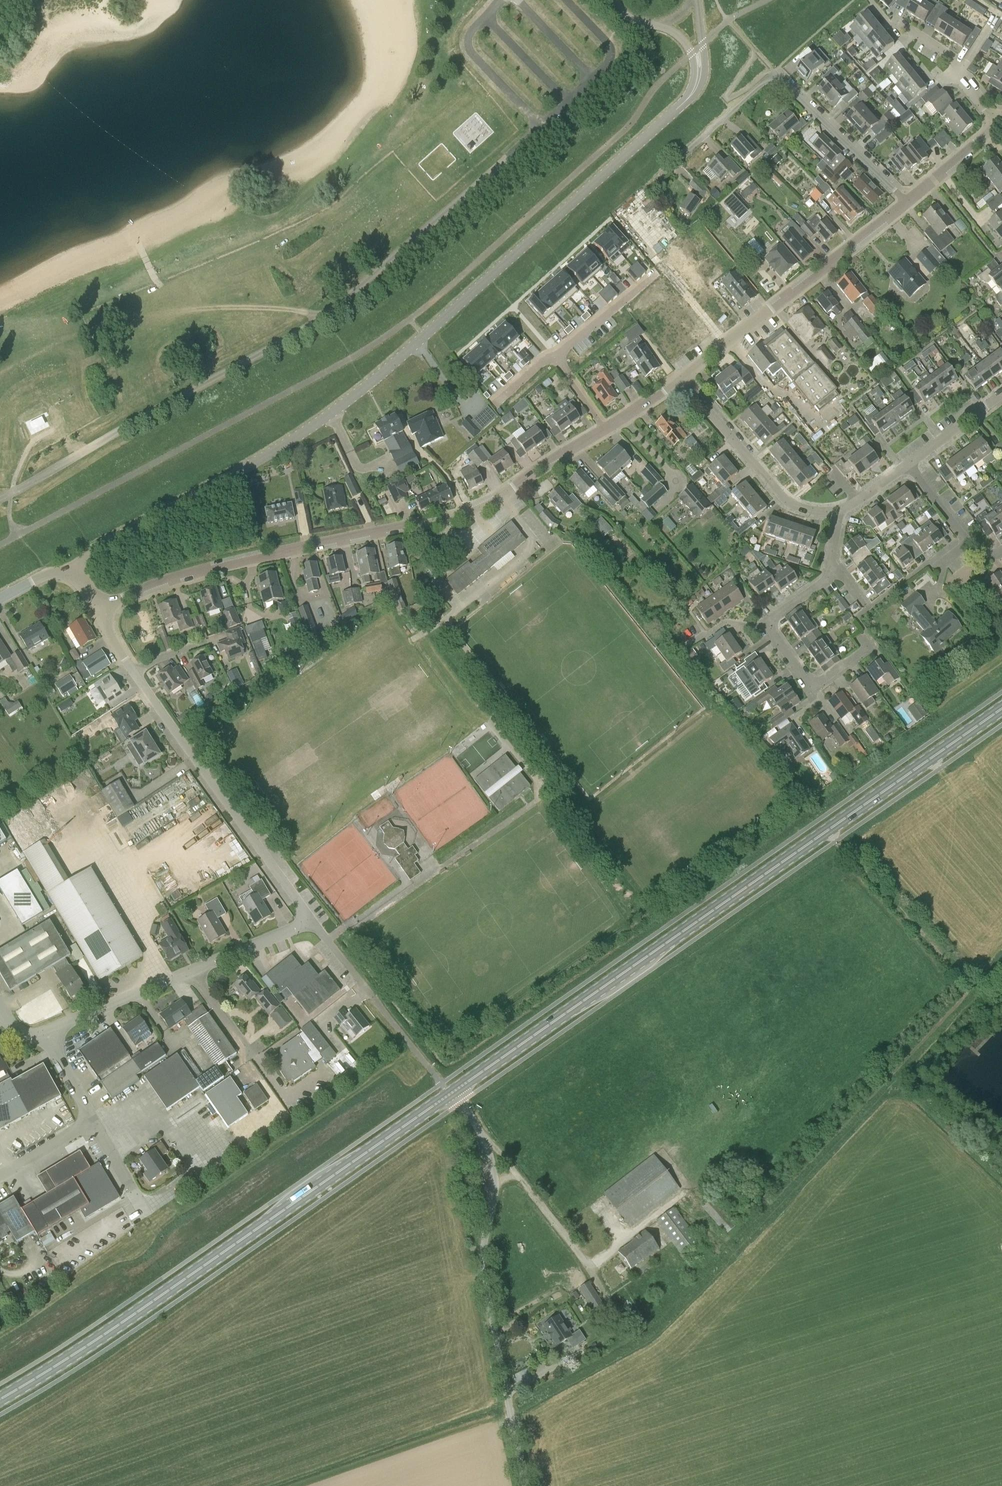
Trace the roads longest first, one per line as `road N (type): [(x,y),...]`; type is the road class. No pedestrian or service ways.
road 1 (unclassified): [(73,569),(93,550),(328,416),(697,85)]
road 2 (primary): [(451,1093),(1001,708)]
road 3 (primary): [(0,1400),(165,1297),(451,1093)]
road 4 (residential): [(97,611),(187,574),(477,508),(604,430)]
road 5 (unclassified): [(528,1485),(482,1267),(494,1172),(474,1123),(451,1093)]
road 6 (unclassified): [(312,921),(135,670)]
road 7 (residential): [(680,377),(907,203)]
road 8 (residential): [(680,377),(785,499),(836,511)]
road 9 (track): [(830,829),(966,986)]
road 10 (residential): [(907,203),(775,73)]
road 11 (residential): [(649,187),(775,73)]
road 12 (unclassified): [(44,1033),(192,971)]
road 13 (residential): [(871,646),(811,688),(767,623)]
road 14 (unclassified): [(192,971),(312,921)]
road 15 (residential): [(554,356),(655,275)]
road 16 (residential): [(907,203),(1001,125)]

